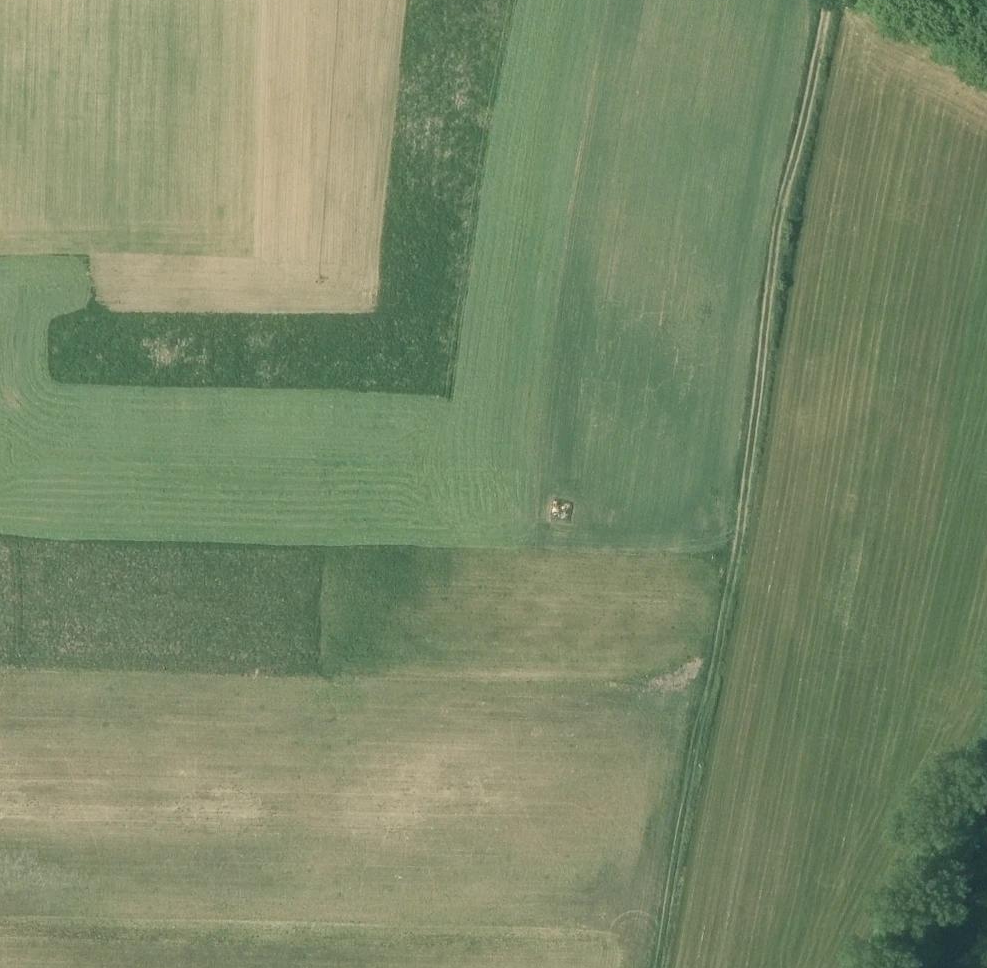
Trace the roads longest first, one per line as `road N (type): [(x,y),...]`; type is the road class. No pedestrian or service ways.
road 1 (track): [(653,967),(823,0)]

